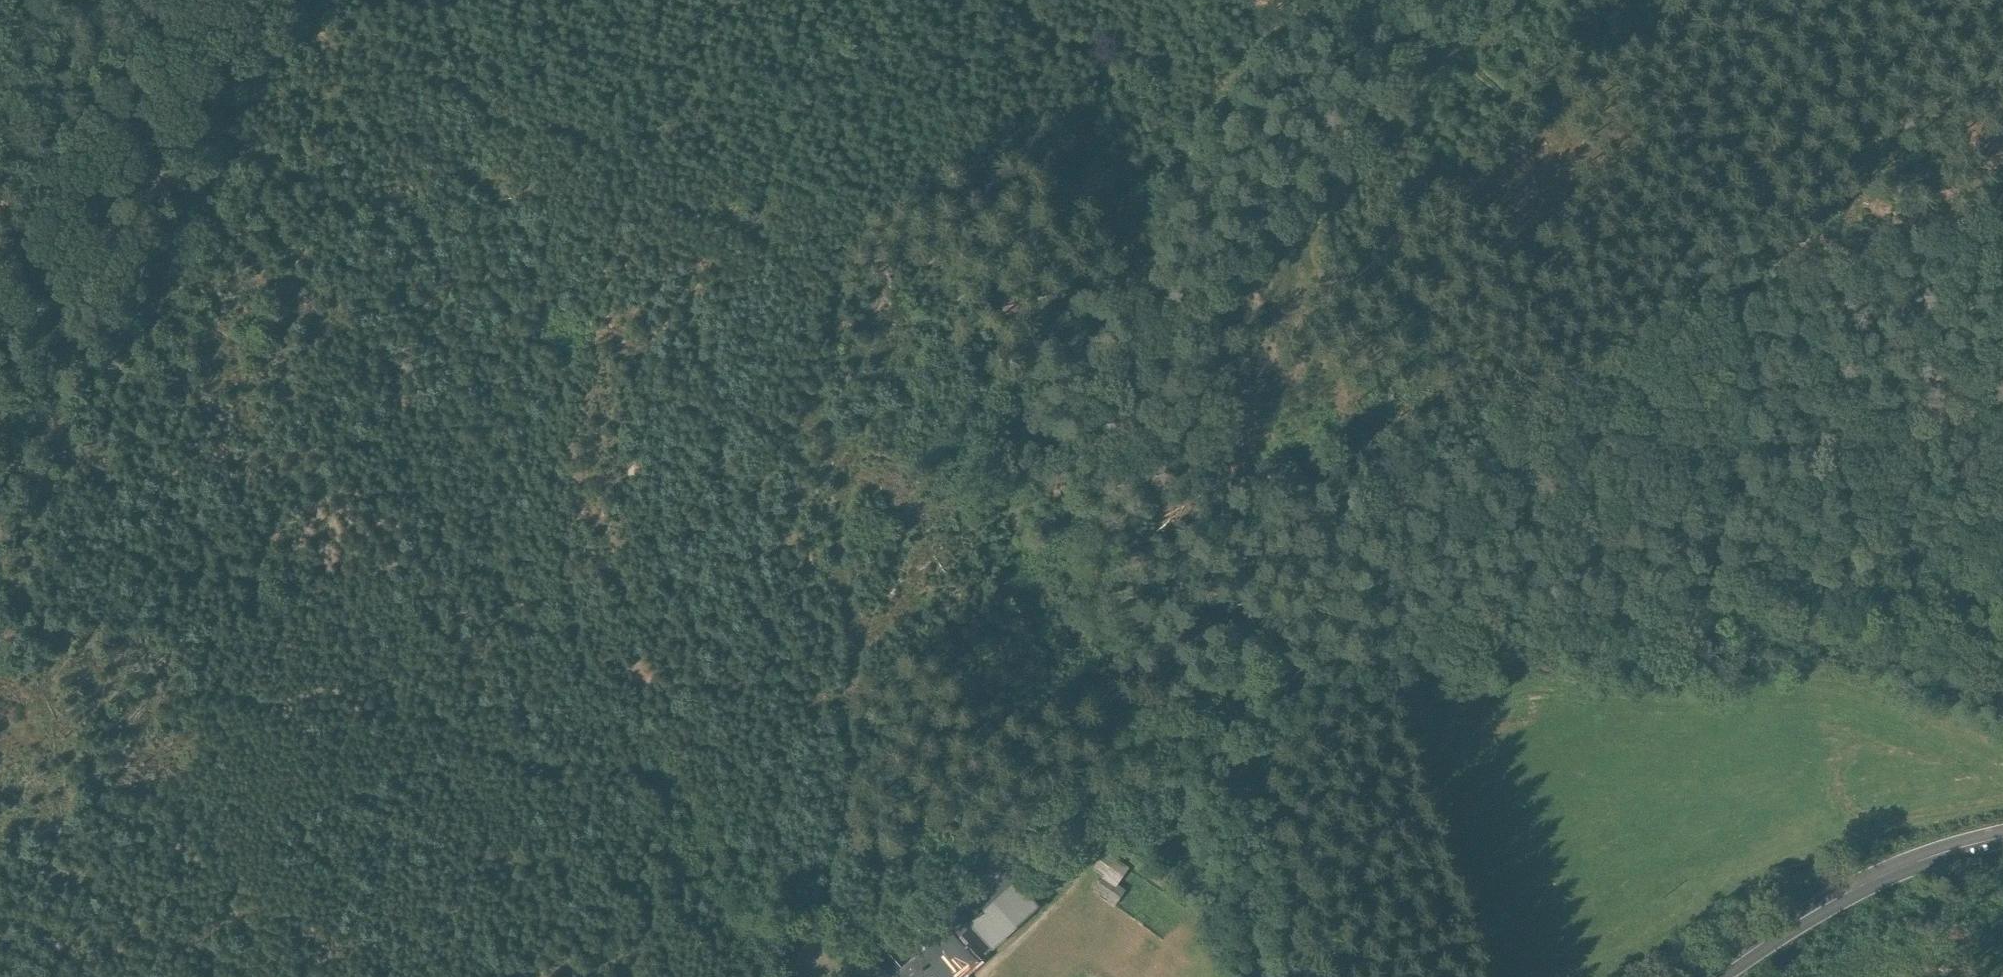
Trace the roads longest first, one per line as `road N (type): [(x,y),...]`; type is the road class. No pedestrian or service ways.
road 1 (track): [(0,289),(115,90)]
road 2 (track): [(0,20),(52,75),(78,90),(115,90)]
road 3 (track): [(987,976),(1077,885)]

